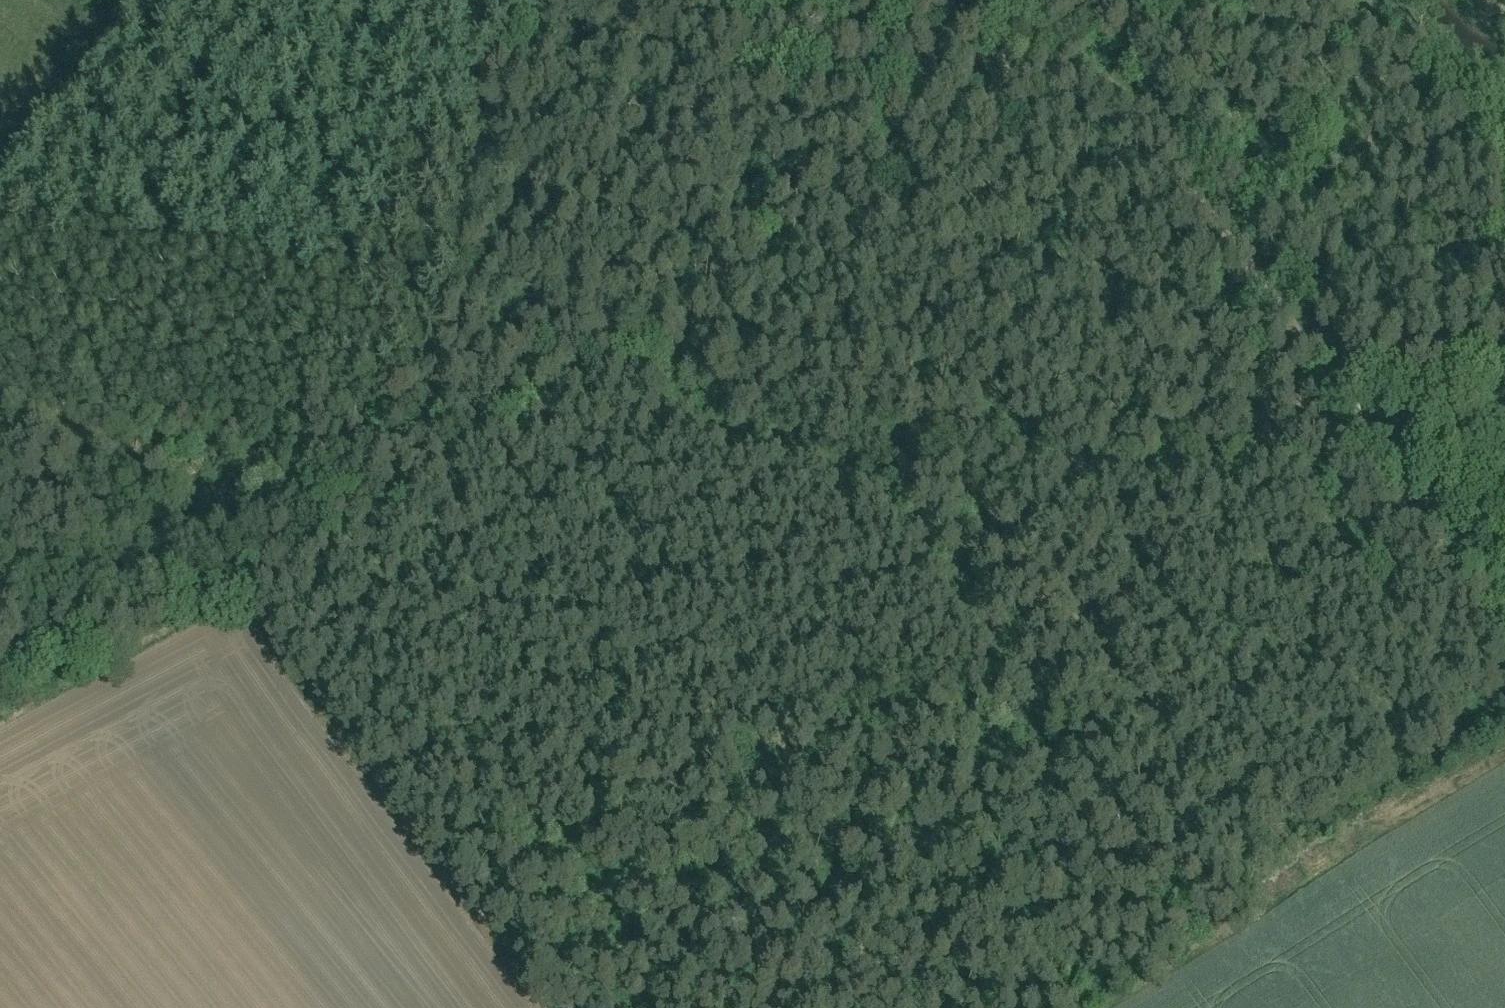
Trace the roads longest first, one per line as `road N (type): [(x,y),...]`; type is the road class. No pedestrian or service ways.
road 1 (track): [(1504,595),(1139,97),(1103,68),(956,0)]

